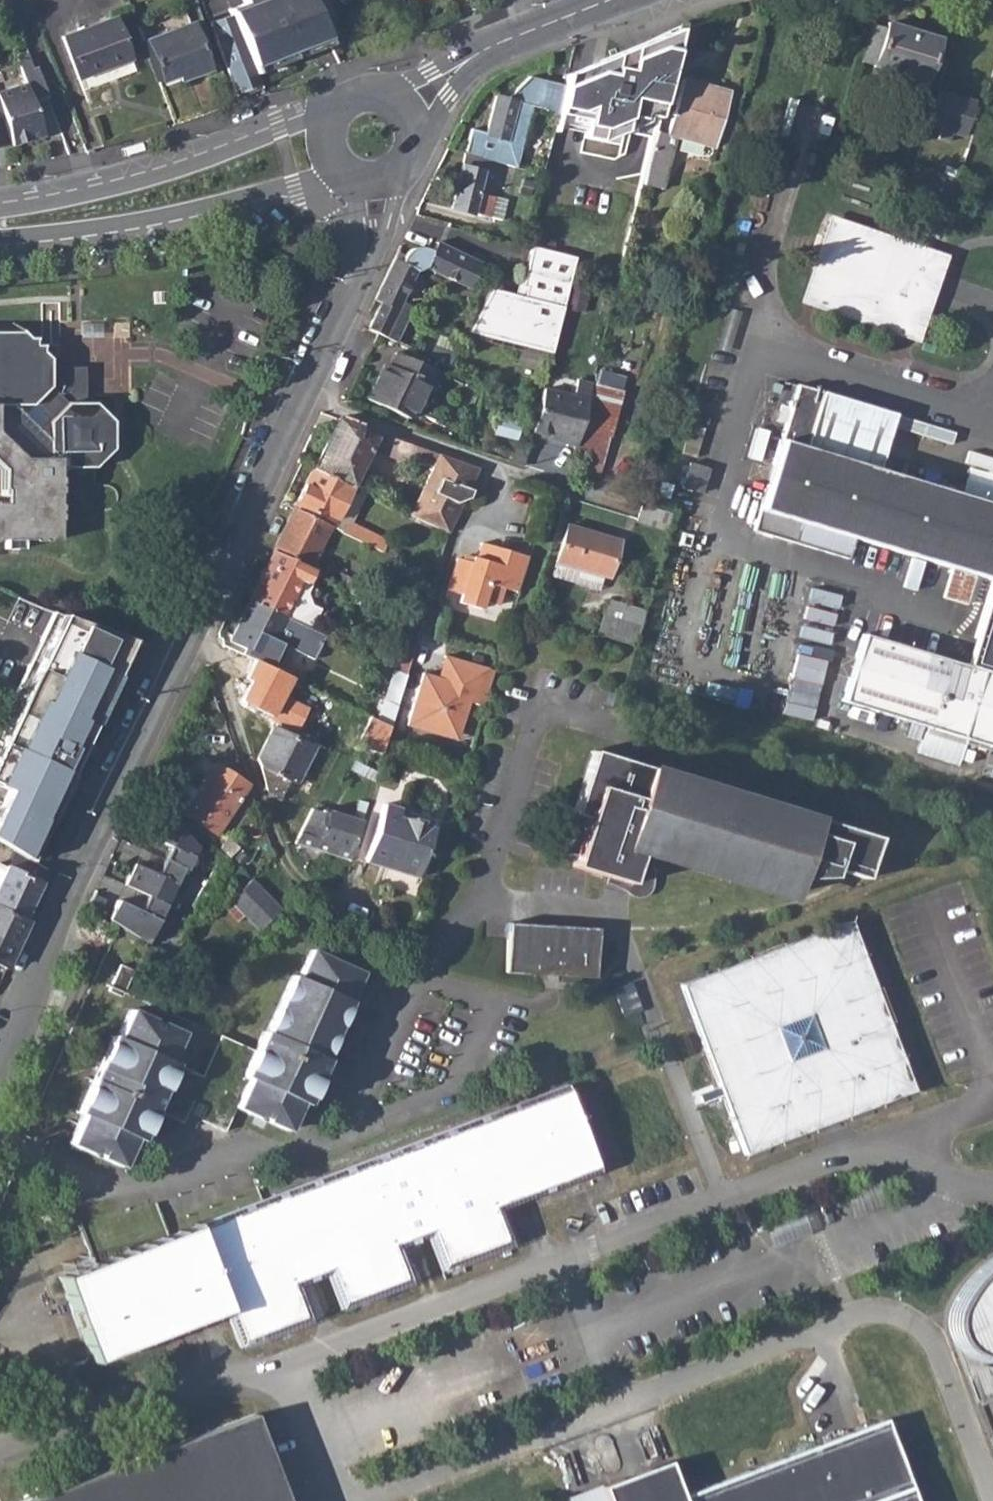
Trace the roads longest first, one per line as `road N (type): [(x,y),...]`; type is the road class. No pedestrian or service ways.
road 1 (residential): [(0,1072),(73,887),(307,393)]
road 2 (tertiary): [(338,111),(150,170),(0,205)]
road 3 (residential): [(626,510),(347,414),(307,393)]
road 4 (tertiary): [(0,235),(97,227),(280,192)]
road 5 (residential): [(350,292),(382,247),(411,171)]
road 6 (tertiary): [(616,0),(491,50)]

